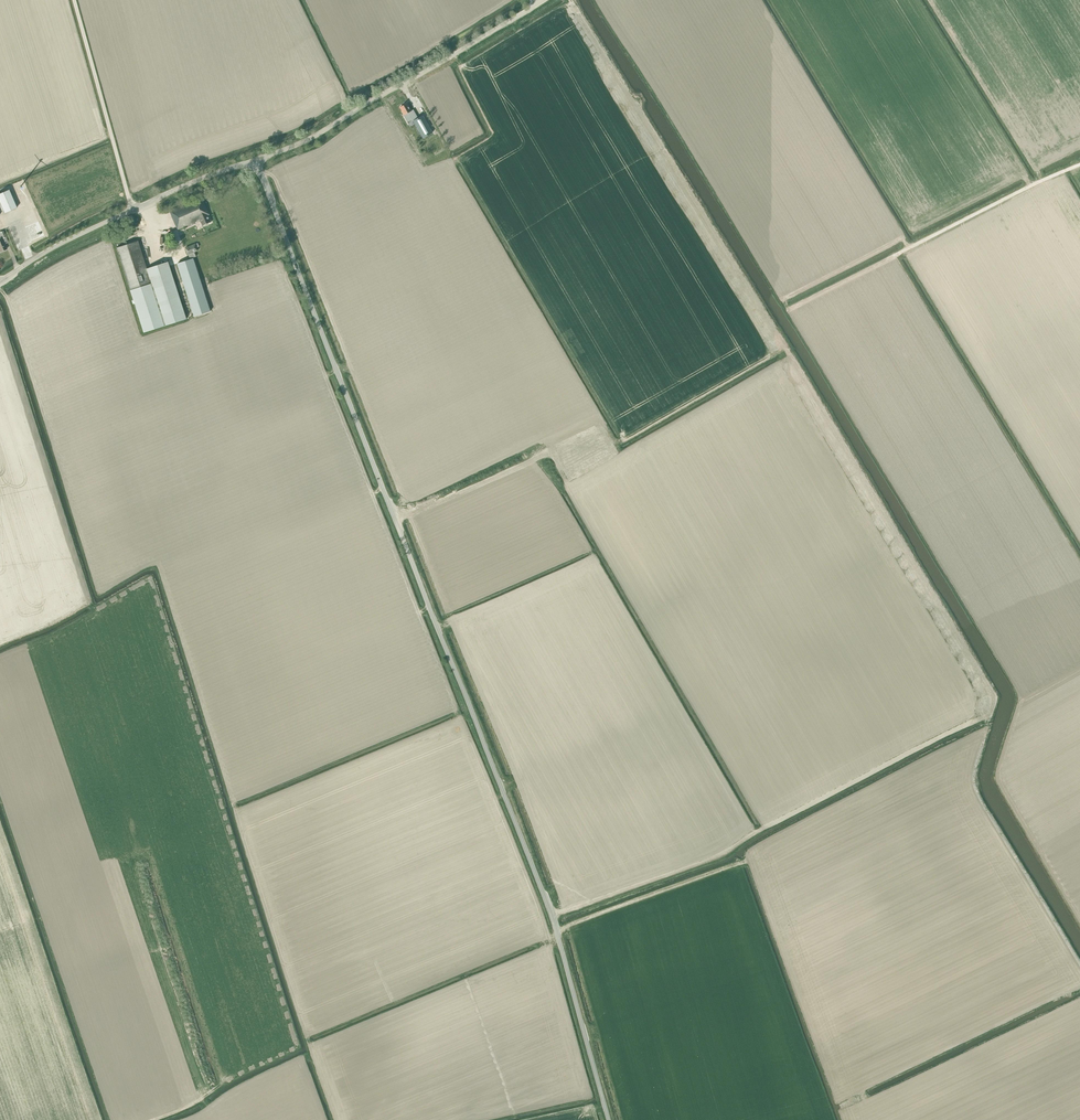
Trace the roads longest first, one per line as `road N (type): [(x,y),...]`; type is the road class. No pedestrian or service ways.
road 1 (unclassified): [(612,1119),(554,916),(255,163)]
road 2 (unclassified): [(255,163),(321,134),(543,0)]
road 3 (unclassified): [(0,284),(132,210),(255,163)]
road 4 (unclassified): [(905,253),(1079,166)]

